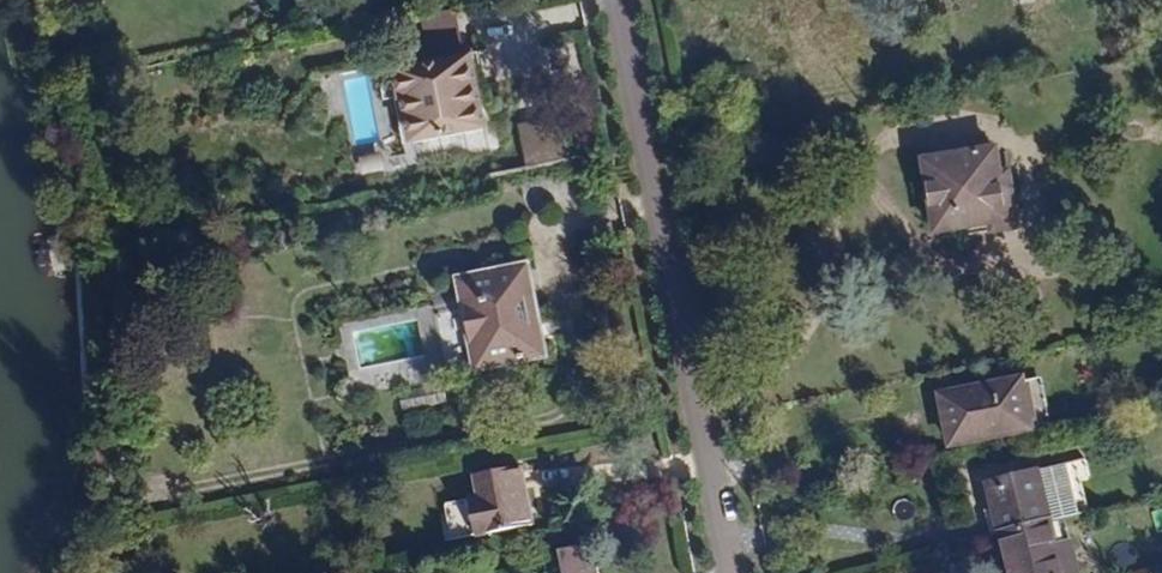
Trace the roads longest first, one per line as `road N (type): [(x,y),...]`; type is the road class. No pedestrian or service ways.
road 1 (residential): [(622,0),(740,572)]

